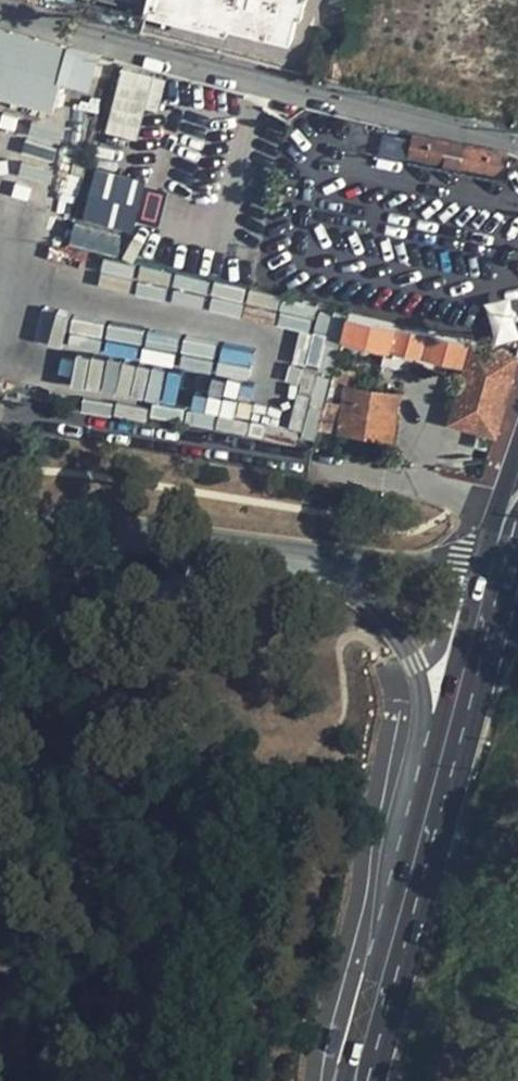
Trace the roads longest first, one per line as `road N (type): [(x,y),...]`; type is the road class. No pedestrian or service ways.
road 1 (track): [(0,812),(92,763),(171,800),(234,940),(191,1080)]
road 2 (primary): [(252,552),(334,582),(399,637),(420,728),(401,894)]
road 3 (primary): [(401,894),(496,571)]
road 4 (residential): [(0,518),(252,552)]
road 5 (residential): [(252,552),(496,571)]
road 6 (primary): [(354,1080),(401,894)]

